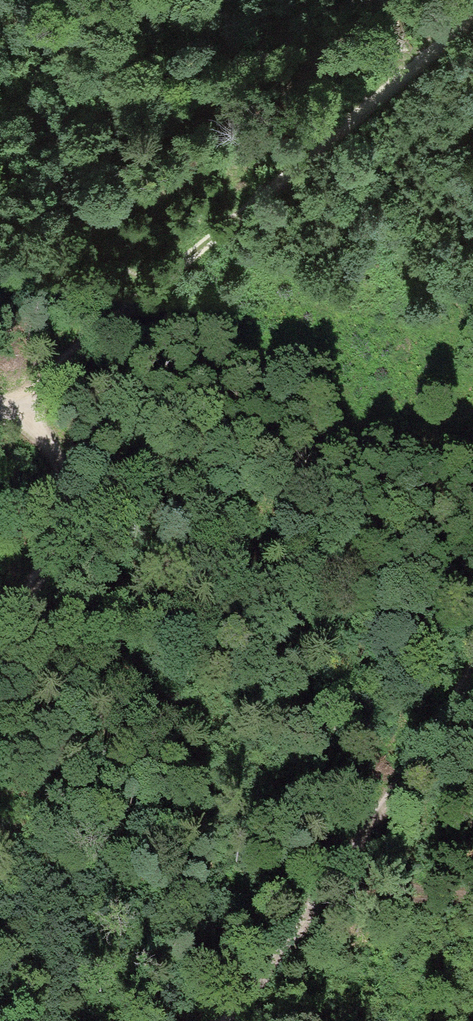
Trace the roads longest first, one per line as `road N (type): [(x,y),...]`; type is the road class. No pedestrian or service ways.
road 1 (track): [(472,654),(237,1020)]
road 2 (track): [(182,260),(472,21)]
road 3 (track): [(0,633),(79,497),(34,393)]
road 4 (track): [(34,393),(182,260)]

